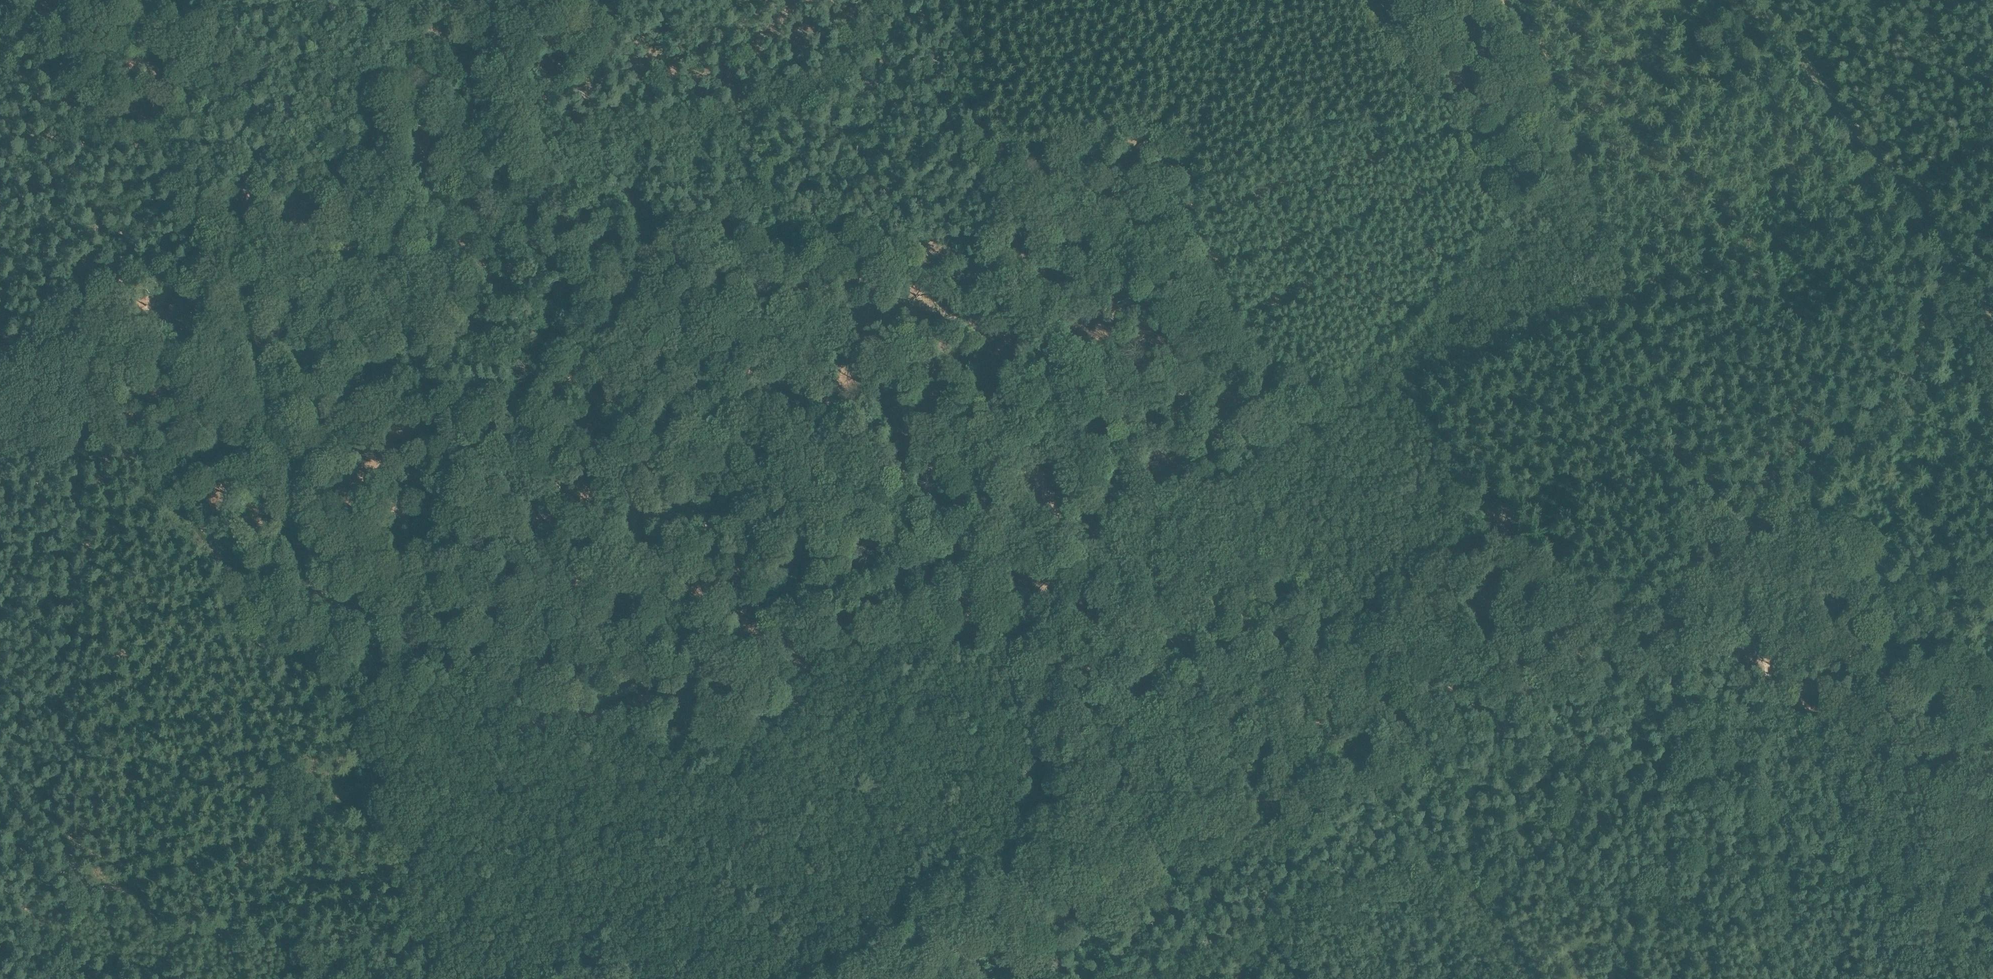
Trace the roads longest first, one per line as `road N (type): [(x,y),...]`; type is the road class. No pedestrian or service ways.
road 1 (track): [(926,604),(898,617),(850,622),(794,660),(687,688),(646,674),(451,644),(367,604),(277,601),(129,441),(57,449),(0,445)]
road 2 (track): [(0,359),(84,307),(283,233),(449,150),(493,138),(692,122),(789,92),(854,49),(891,0)]
road 3 (track): [(437,978),(385,783),(192,204)]
road 4 (track): [(63,877),(99,443)]
road 5 (track): [(1992,352),(1948,269),(1798,62),(1765,0)]
road 6 (track): [(192,204),(122,0)]

